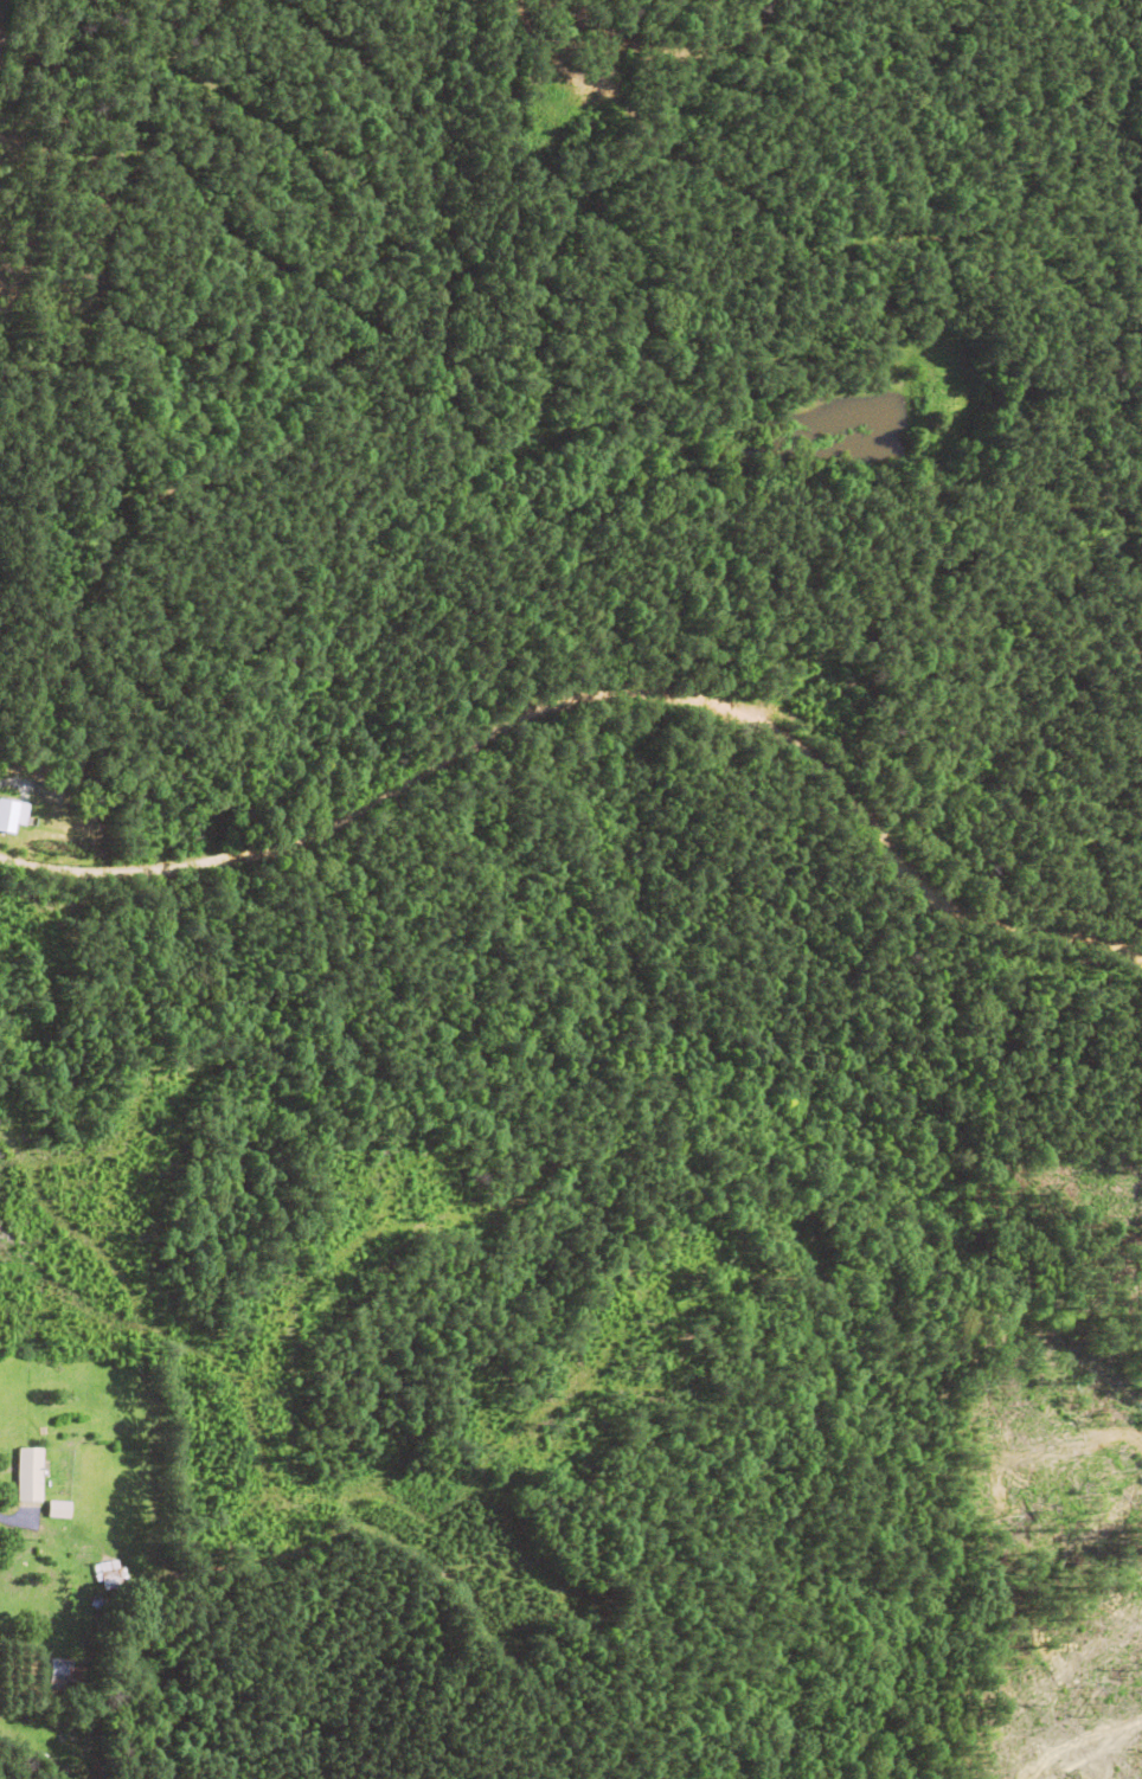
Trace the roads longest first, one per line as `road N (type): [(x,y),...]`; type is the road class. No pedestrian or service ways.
road 1 (residential): [(0,879),(77,897),(244,885),(583,747),(744,765),(929,927),(1141,1014)]

